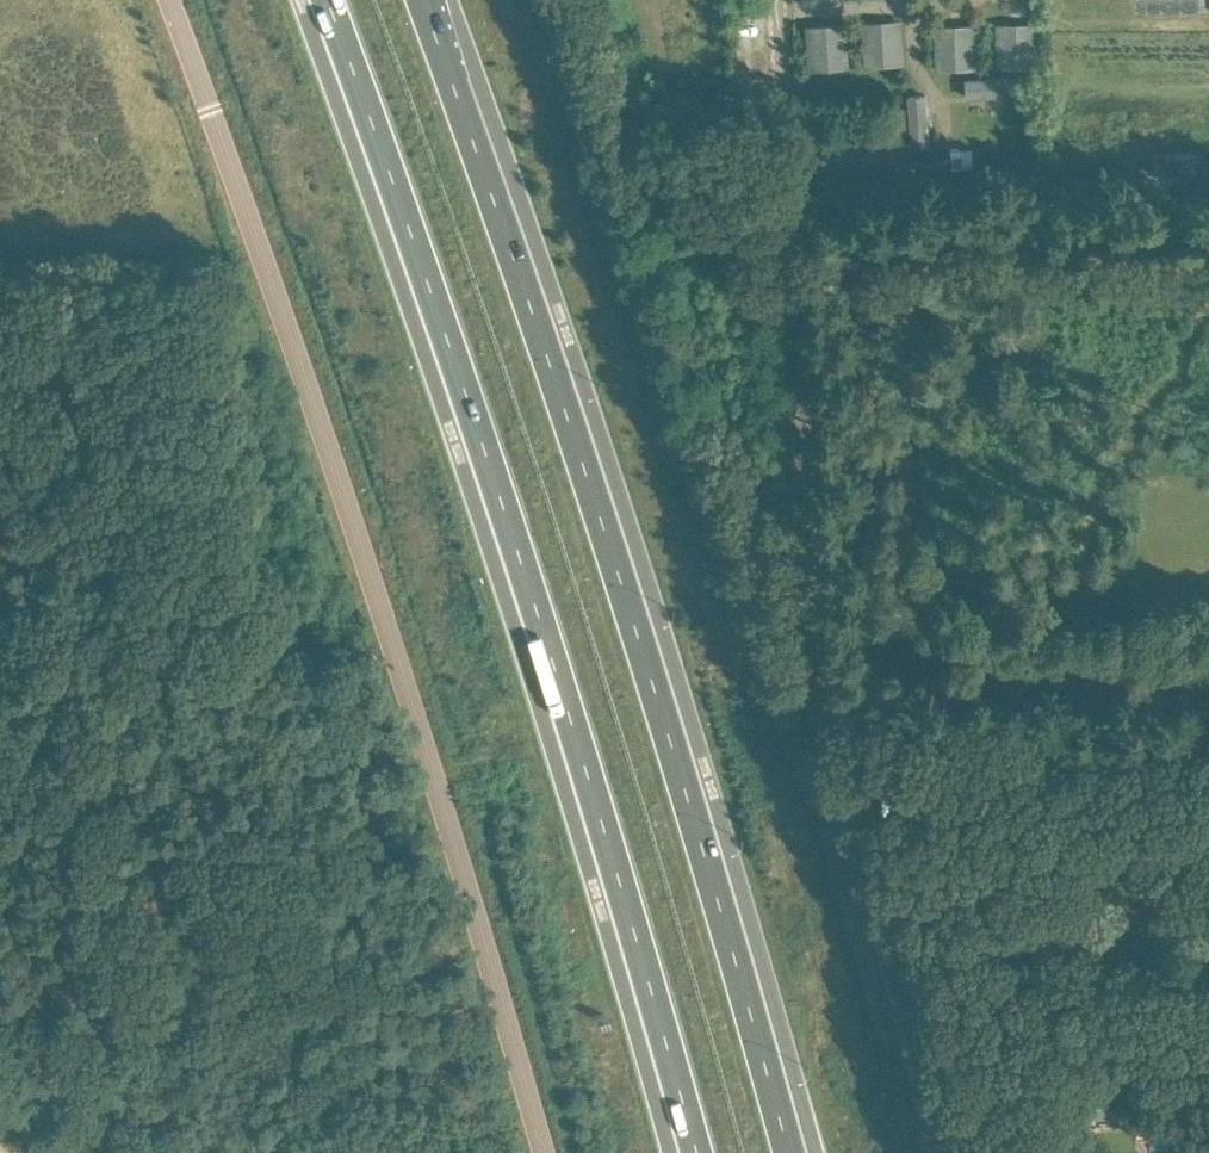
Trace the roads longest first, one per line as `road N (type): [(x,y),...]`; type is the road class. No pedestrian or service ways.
road 1 (unclassified): [(544,1152),(391,640),(169,0)]
road 2 (trunk): [(328,0),(428,273),(572,722),(695,1152)]
road 3 (trunk): [(787,1152),(666,727),(424,0)]
road 4 (unclassified): [(940,1152),(815,695),(777,0)]

